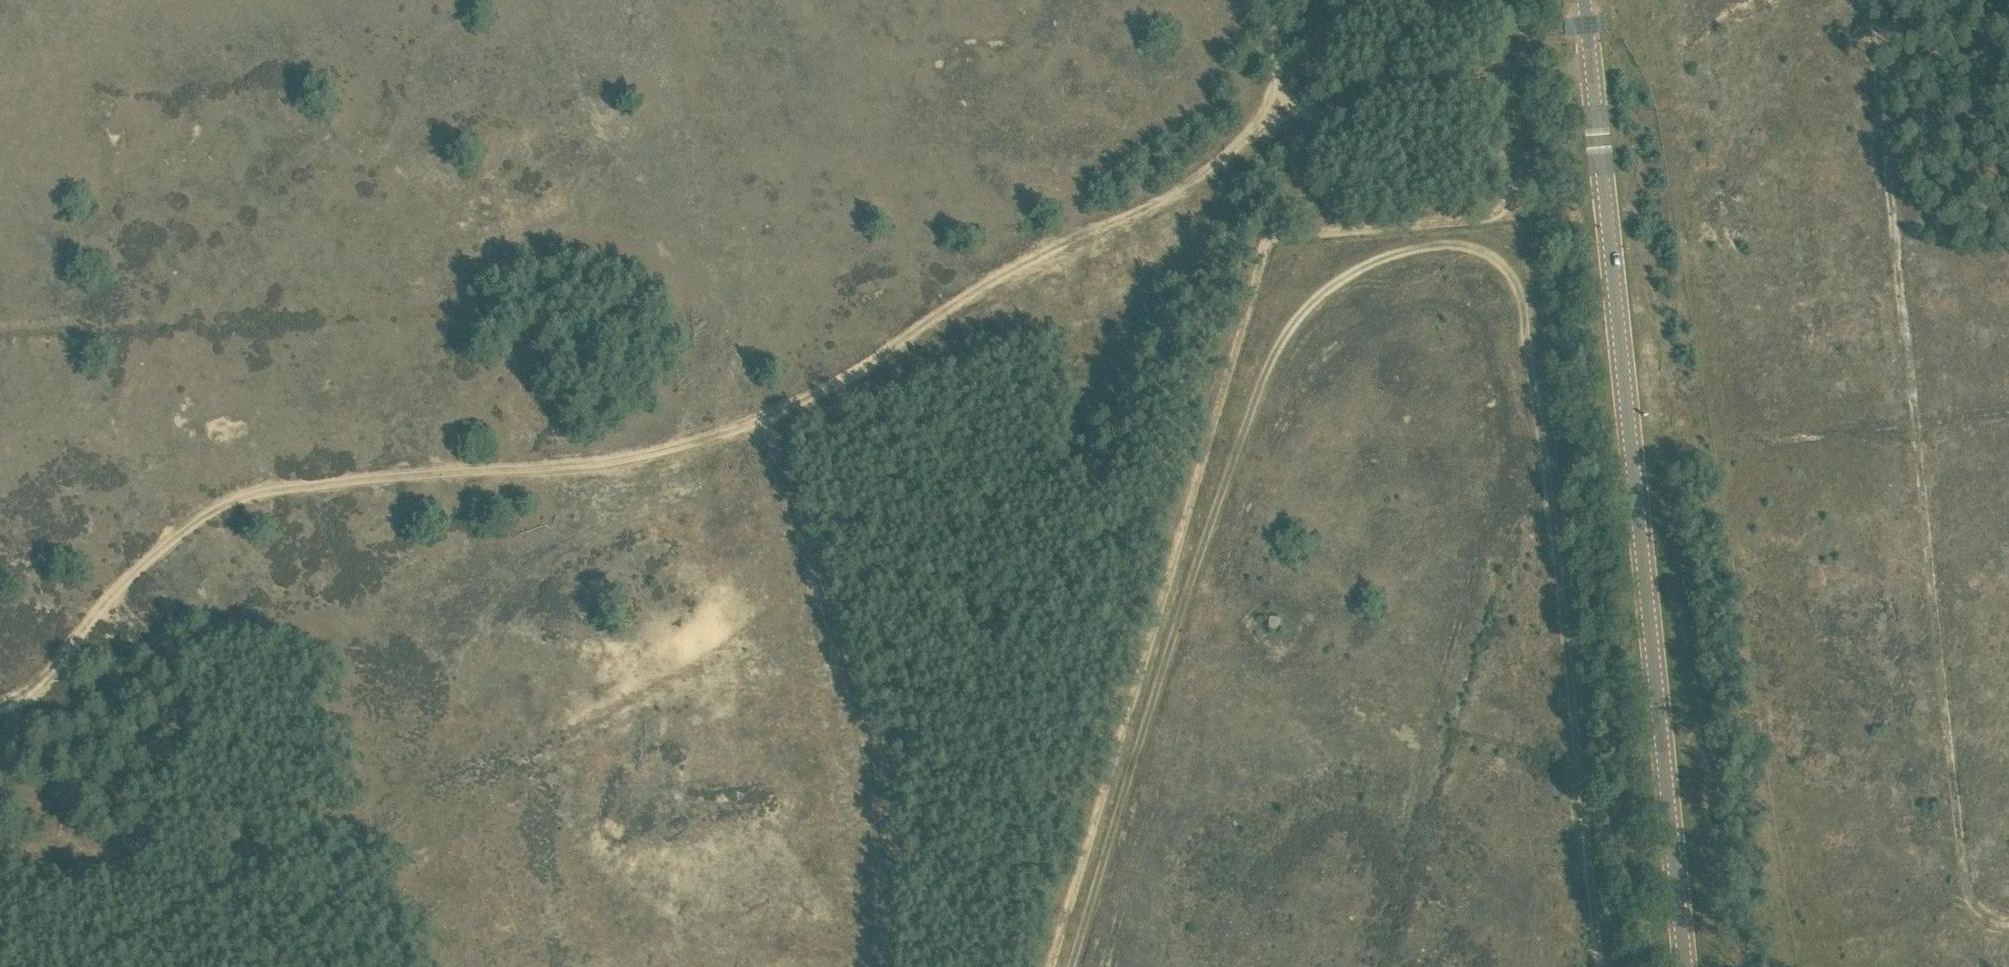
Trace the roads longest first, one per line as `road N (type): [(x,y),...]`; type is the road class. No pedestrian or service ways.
road 1 (track): [(1275,77),(1258,125),(1224,159),(1154,205),(1001,274),(878,359),(768,415),(603,460),(247,495),(176,537),(41,680),(0,704)]
road 2 (track): [(1051,966),(1265,240),(1509,205),(1502,77),(1299,115)]
road 3 (secondary): [(1689,966),(1586,0)]
road 4 (track): [(1277,0),(1275,77),(1299,115)]

